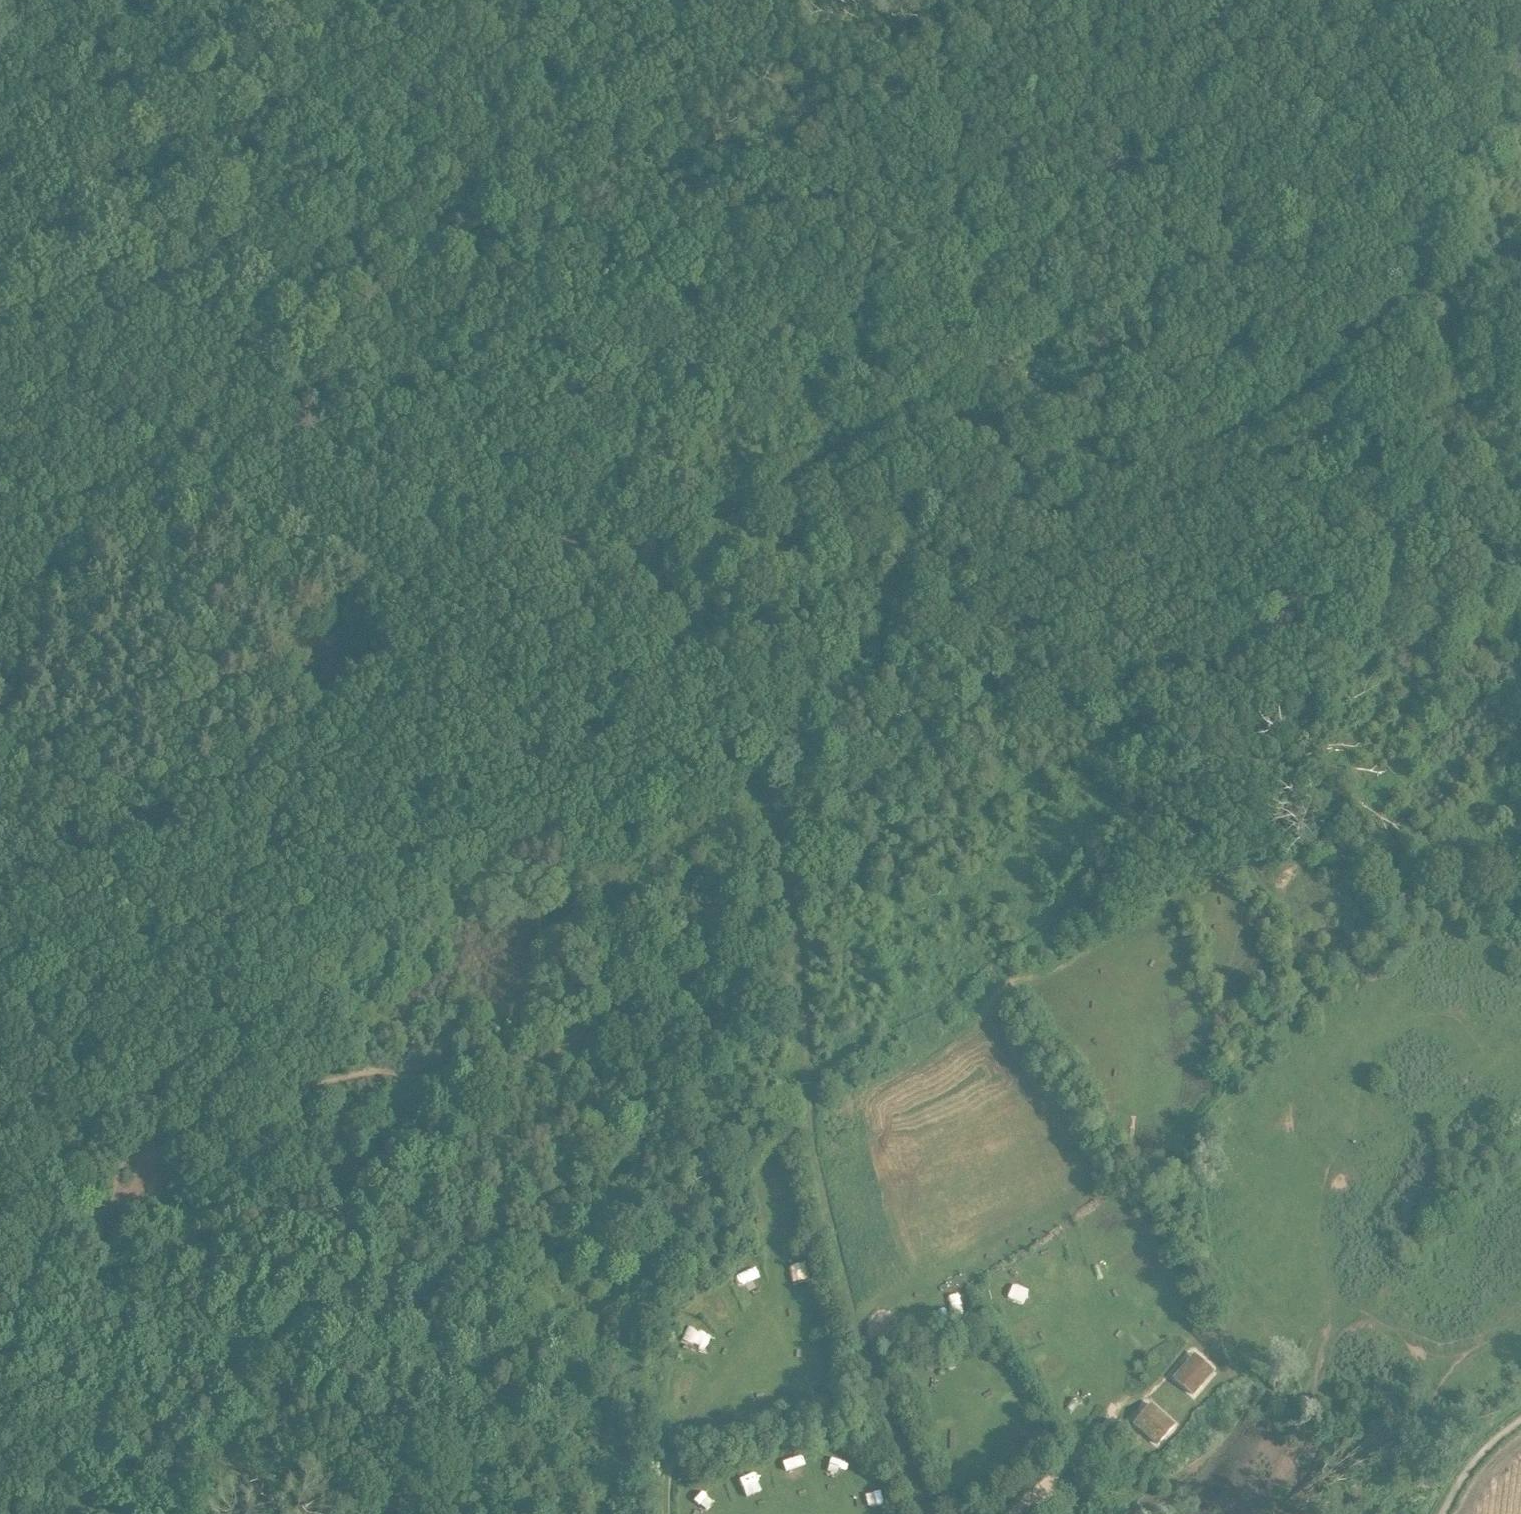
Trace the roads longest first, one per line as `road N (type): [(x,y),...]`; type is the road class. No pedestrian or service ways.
road 1 (track): [(924,1513),(871,1360),(809,1128),(797,934),(756,742),(702,641),(641,574)]
road 2 (track): [(317,0),(346,199),(423,415),(494,497),(598,544),(641,574)]
road 3 (track): [(1520,1420),(1468,1467),(1441,1513)]

